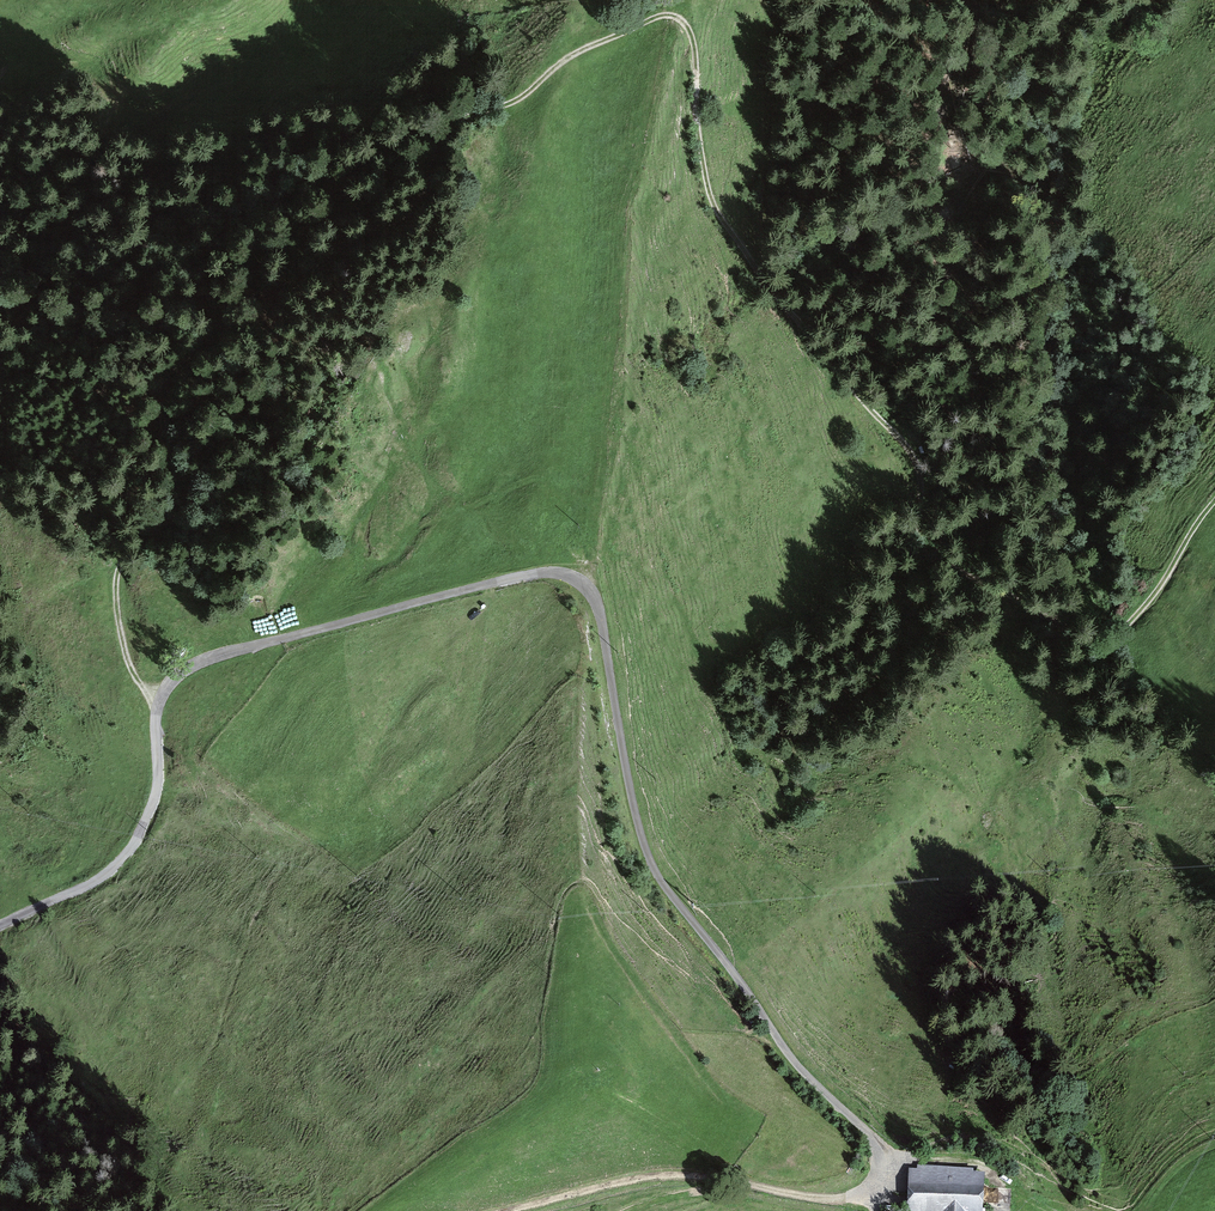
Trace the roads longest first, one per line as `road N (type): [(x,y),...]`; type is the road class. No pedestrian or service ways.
road 1 (track): [(159,701),(130,666),(116,580),(121,560),(165,524),(177,501),(164,423),(176,370),(247,298),(301,277),(417,204),(455,122),(516,100),(576,53),(663,15),(687,25),(696,51),(696,115),(712,201),(841,379),(916,462),(916,537),(928,554),(1105,643),(1150,599),(1214,500)]
road 2 (track): [(0,925),(90,883),(132,847),(155,793),(159,701),(191,667),(520,576),(576,579),(593,598),(603,631),(630,789),(655,870),(795,1063),(874,1139),(883,1163),(873,1186),(843,1198),(675,1173),(503,1210)]
road 3 (track): [(590,898),(612,945),(729,1105)]
road 4 (track): [(882,1156),(974,1164),(1050,1210)]

